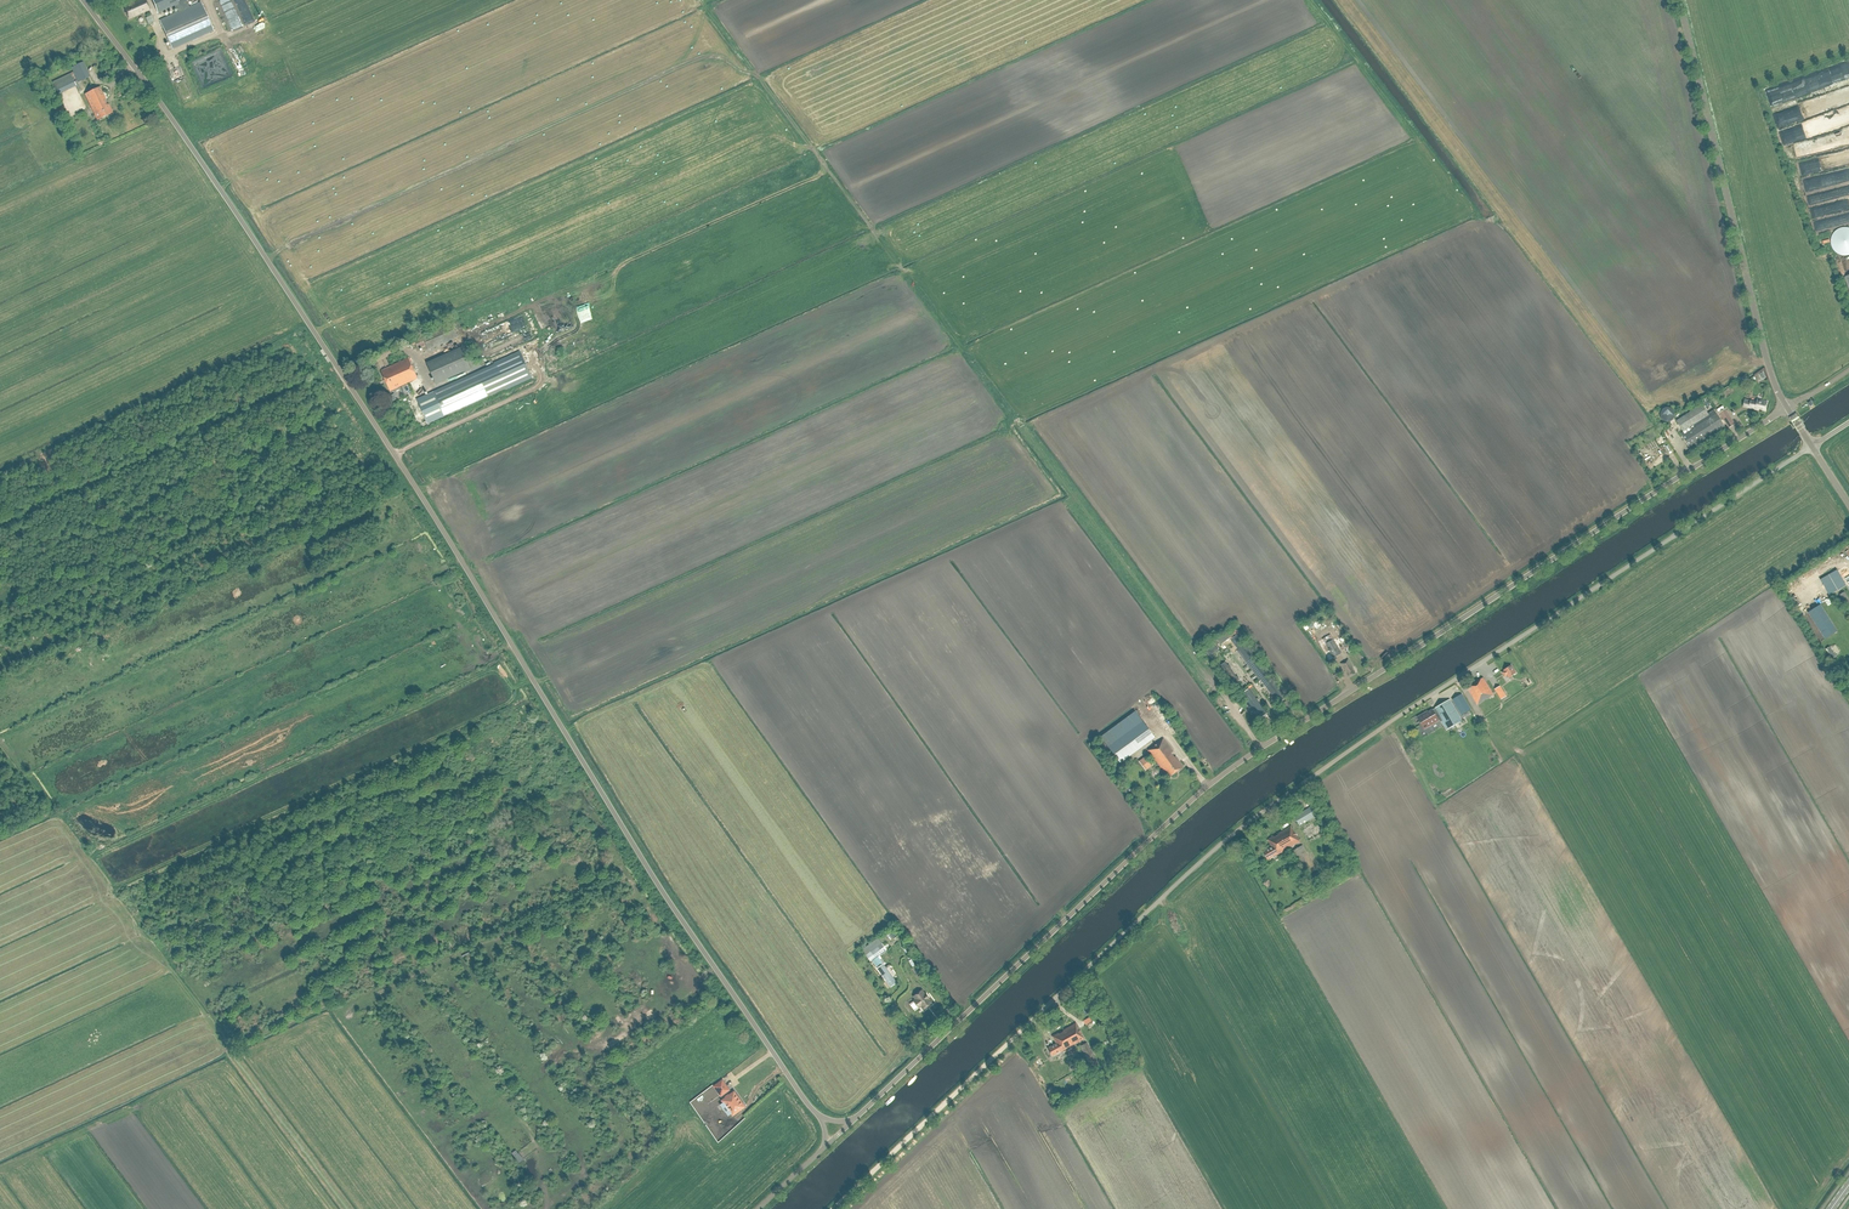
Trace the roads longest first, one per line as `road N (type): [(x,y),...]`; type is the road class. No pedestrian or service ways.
road 1 (unclassified): [(837,1128),(810,1101),(312,322),(85,0)]
road 2 (unclassified): [(837,1128),(1213,780),(1787,408)]
road 3 (unclassified): [(1062,991),(1260,814),(1812,447)]
road 4 (track): [(0,742),(349,1208)]
road 5 (unclassified): [(1787,408),(1763,348),(1678,0)]
road 6 (track): [(832,1208),(1062,991)]

